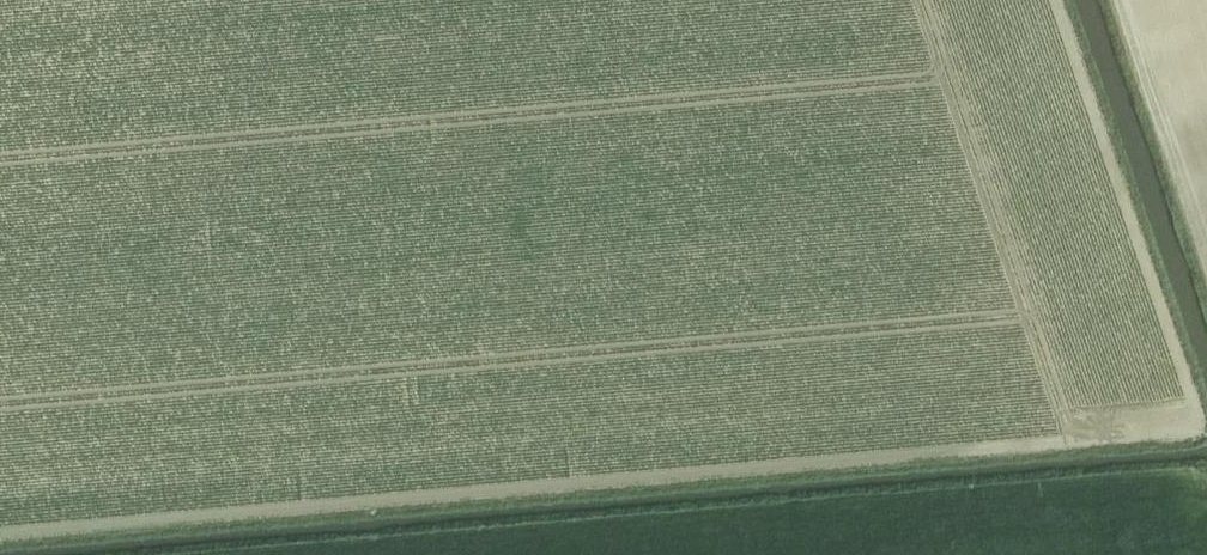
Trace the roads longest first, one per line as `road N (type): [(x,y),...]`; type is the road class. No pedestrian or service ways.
road 1 (track): [(338,554),(1201,478)]

